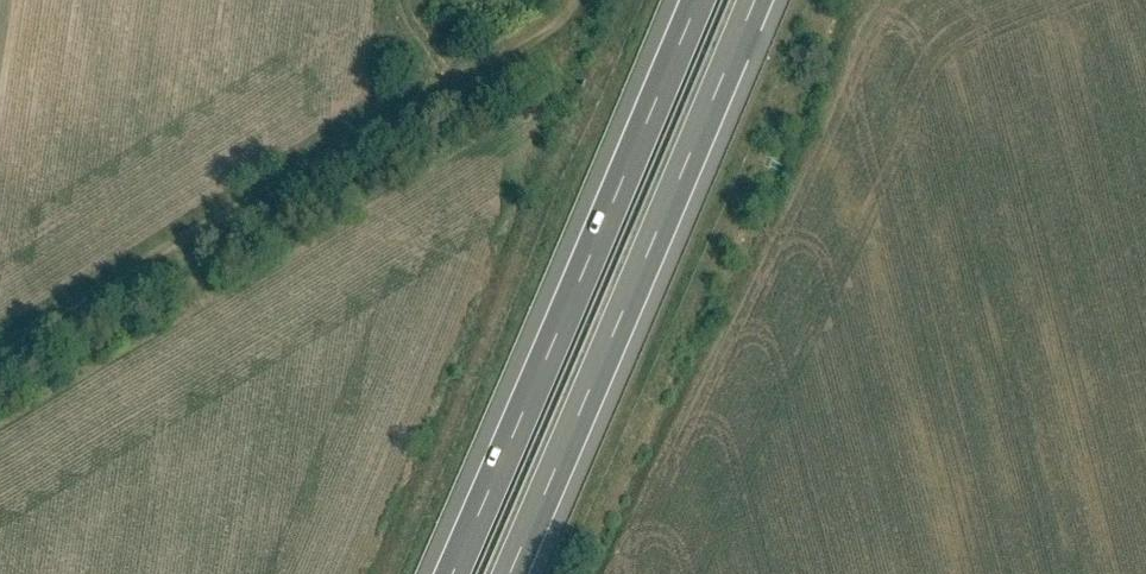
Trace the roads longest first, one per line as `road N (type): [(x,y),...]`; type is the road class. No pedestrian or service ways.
road 1 (track): [(0,355),(558,19),(568,0)]
road 2 (motorway): [(700,0),(455,573)]
road 3 (motorway): [(512,573),(756,0)]

